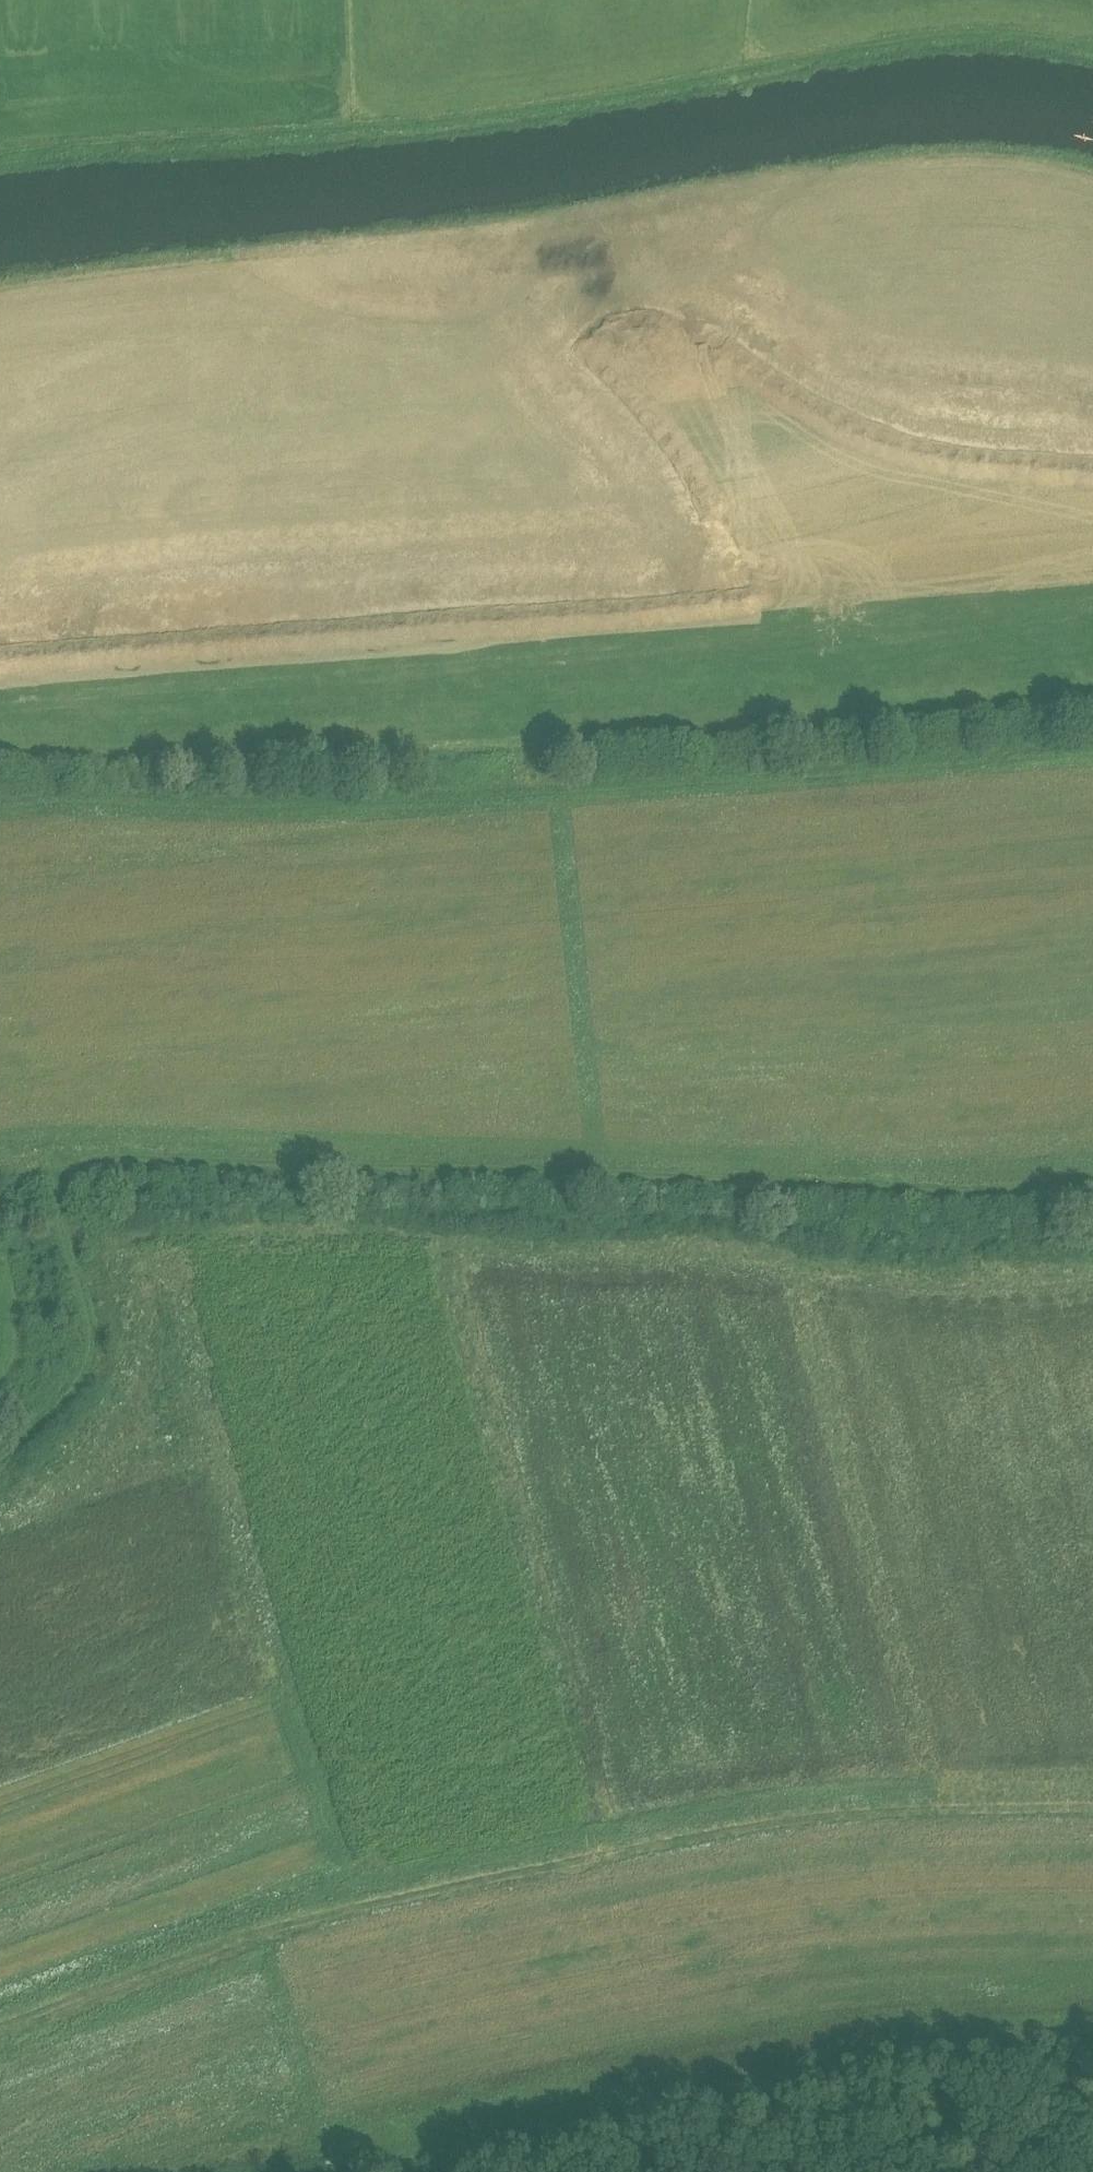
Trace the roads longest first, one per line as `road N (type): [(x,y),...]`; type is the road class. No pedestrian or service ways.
road 1 (track): [(1092,1189),(860,1194),(71,1164)]

